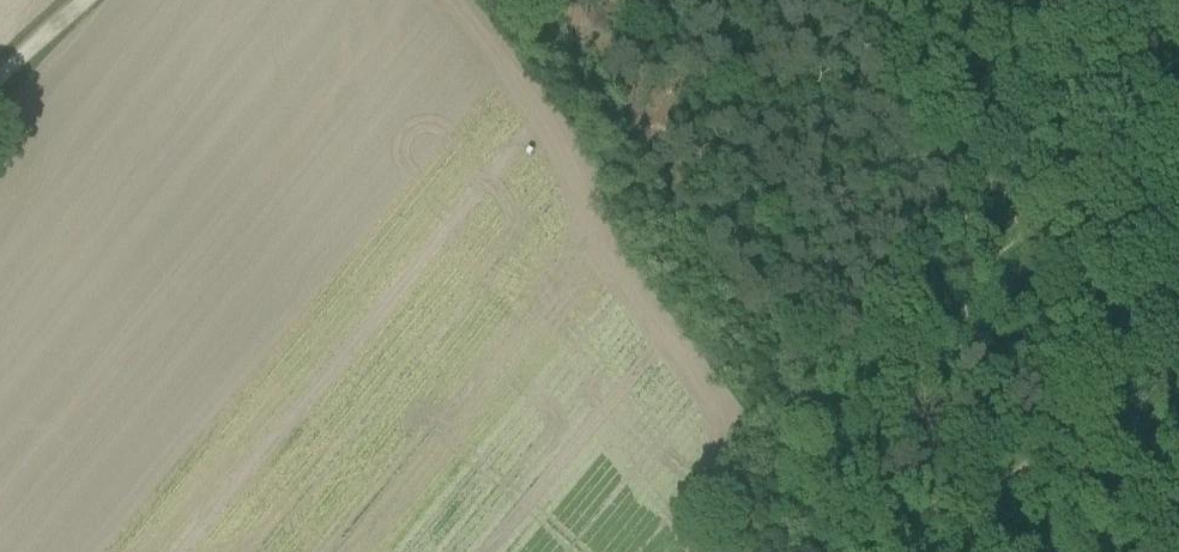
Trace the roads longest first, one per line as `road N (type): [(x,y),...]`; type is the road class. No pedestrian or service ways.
road 1 (track): [(100,0),(0,91)]

